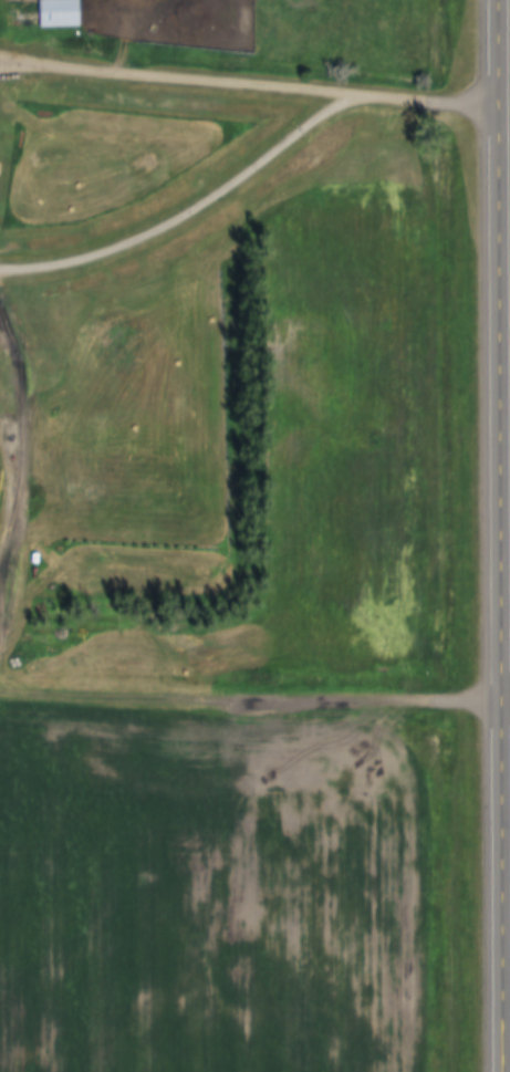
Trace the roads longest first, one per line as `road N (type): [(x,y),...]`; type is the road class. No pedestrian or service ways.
road 1 (track): [(509,696),(149,696),(0,683)]
road 2 (track): [(0,608),(24,456),(0,266)]

